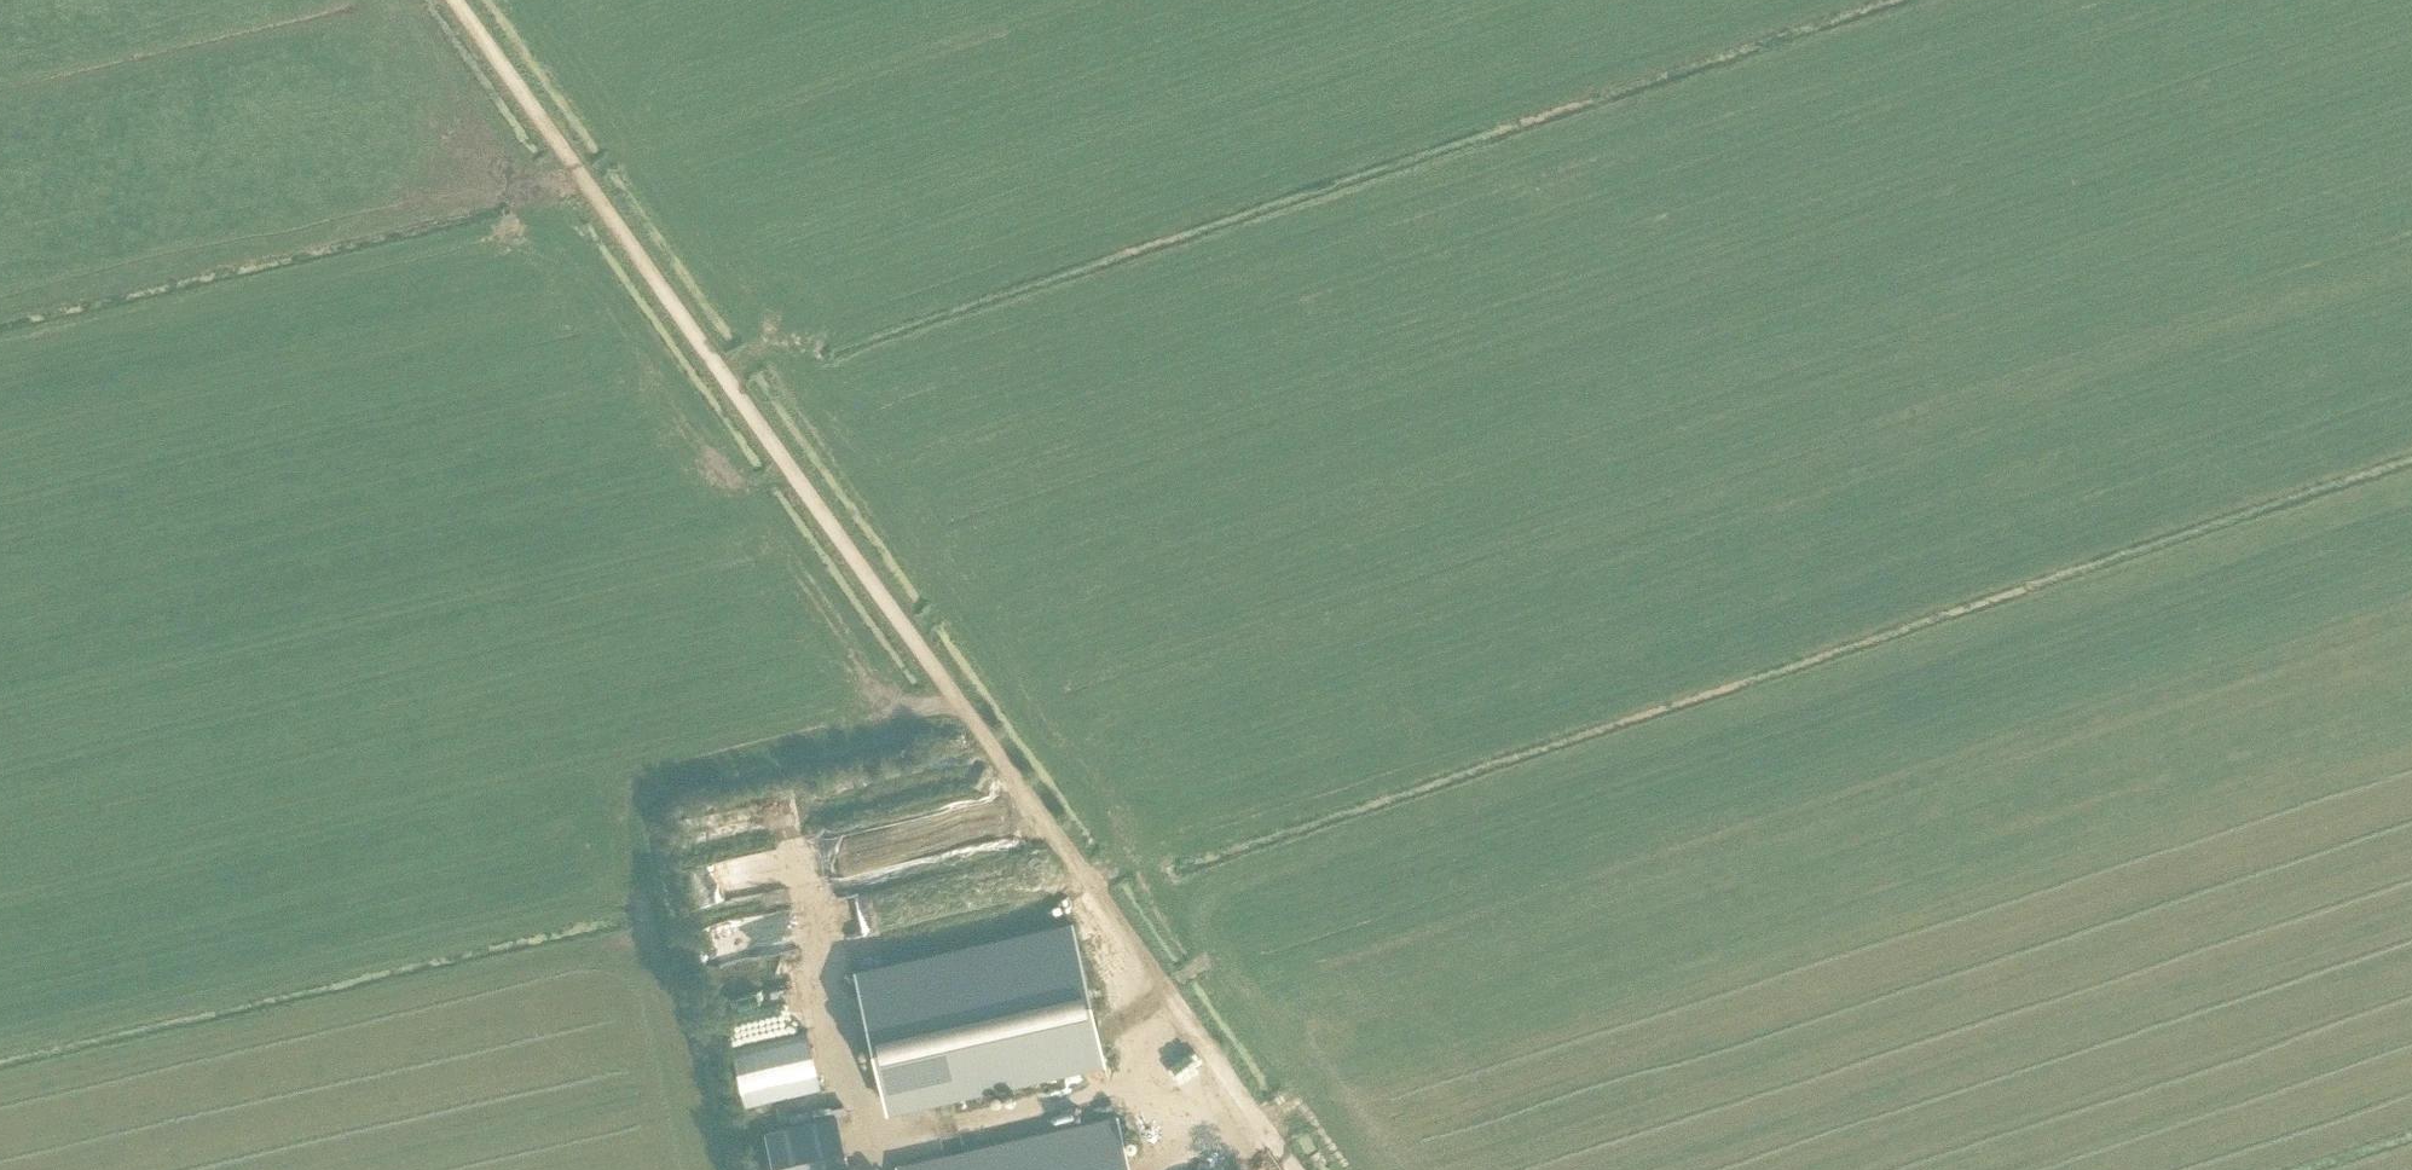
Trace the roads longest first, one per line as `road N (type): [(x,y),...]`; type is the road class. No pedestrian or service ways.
road 1 (track): [(1193,1029),(456,0)]

